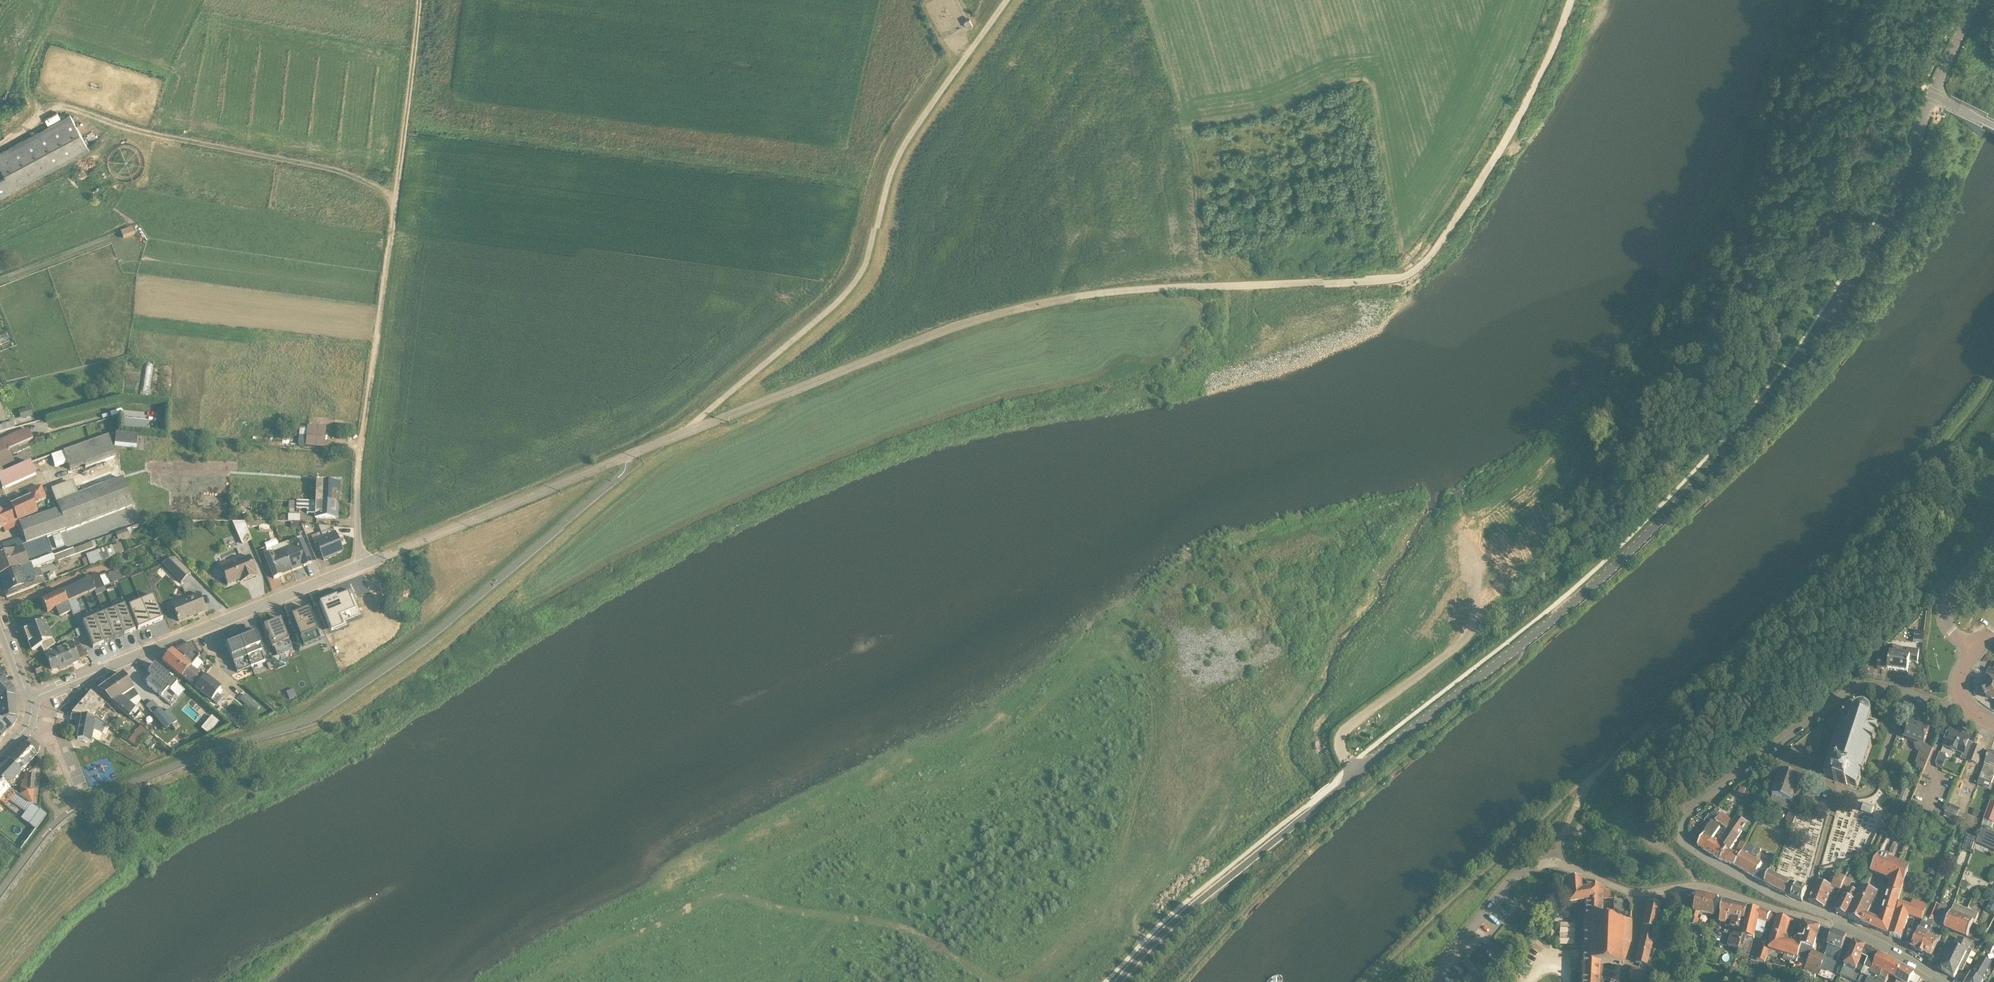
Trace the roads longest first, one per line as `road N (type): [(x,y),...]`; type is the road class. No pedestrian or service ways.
road 1 (unclassified): [(1120,981),(1178,916),(1604,577),(1760,415),(1885,223),(1934,96)]
road 2 (unclassified): [(627,463),(1015,314),(1198,289),(1402,276),(1430,253),(1506,139),(1569,0)]
road 3 (residential): [(1849,931),(1693,850),(1679,835),(1682,819),(1852,689),(1945,704),(1962,699)]
road 4 (track): [(357,491),(418,0)]
road 5 (residential): [(29,703),(362,568)]
road 6 (unclassified): [(627,463),(362,568)]
road 7 (tertiary): [(1849,931),(1708,888),(1643,893),(1601,882)]
road 8 (tertiary): [(1429,981),(1517,875),(1557,863),(1601,882)]
road 9 (tertiary): [(1975,649),(1950,627),(1946,605),(1993,540)]

